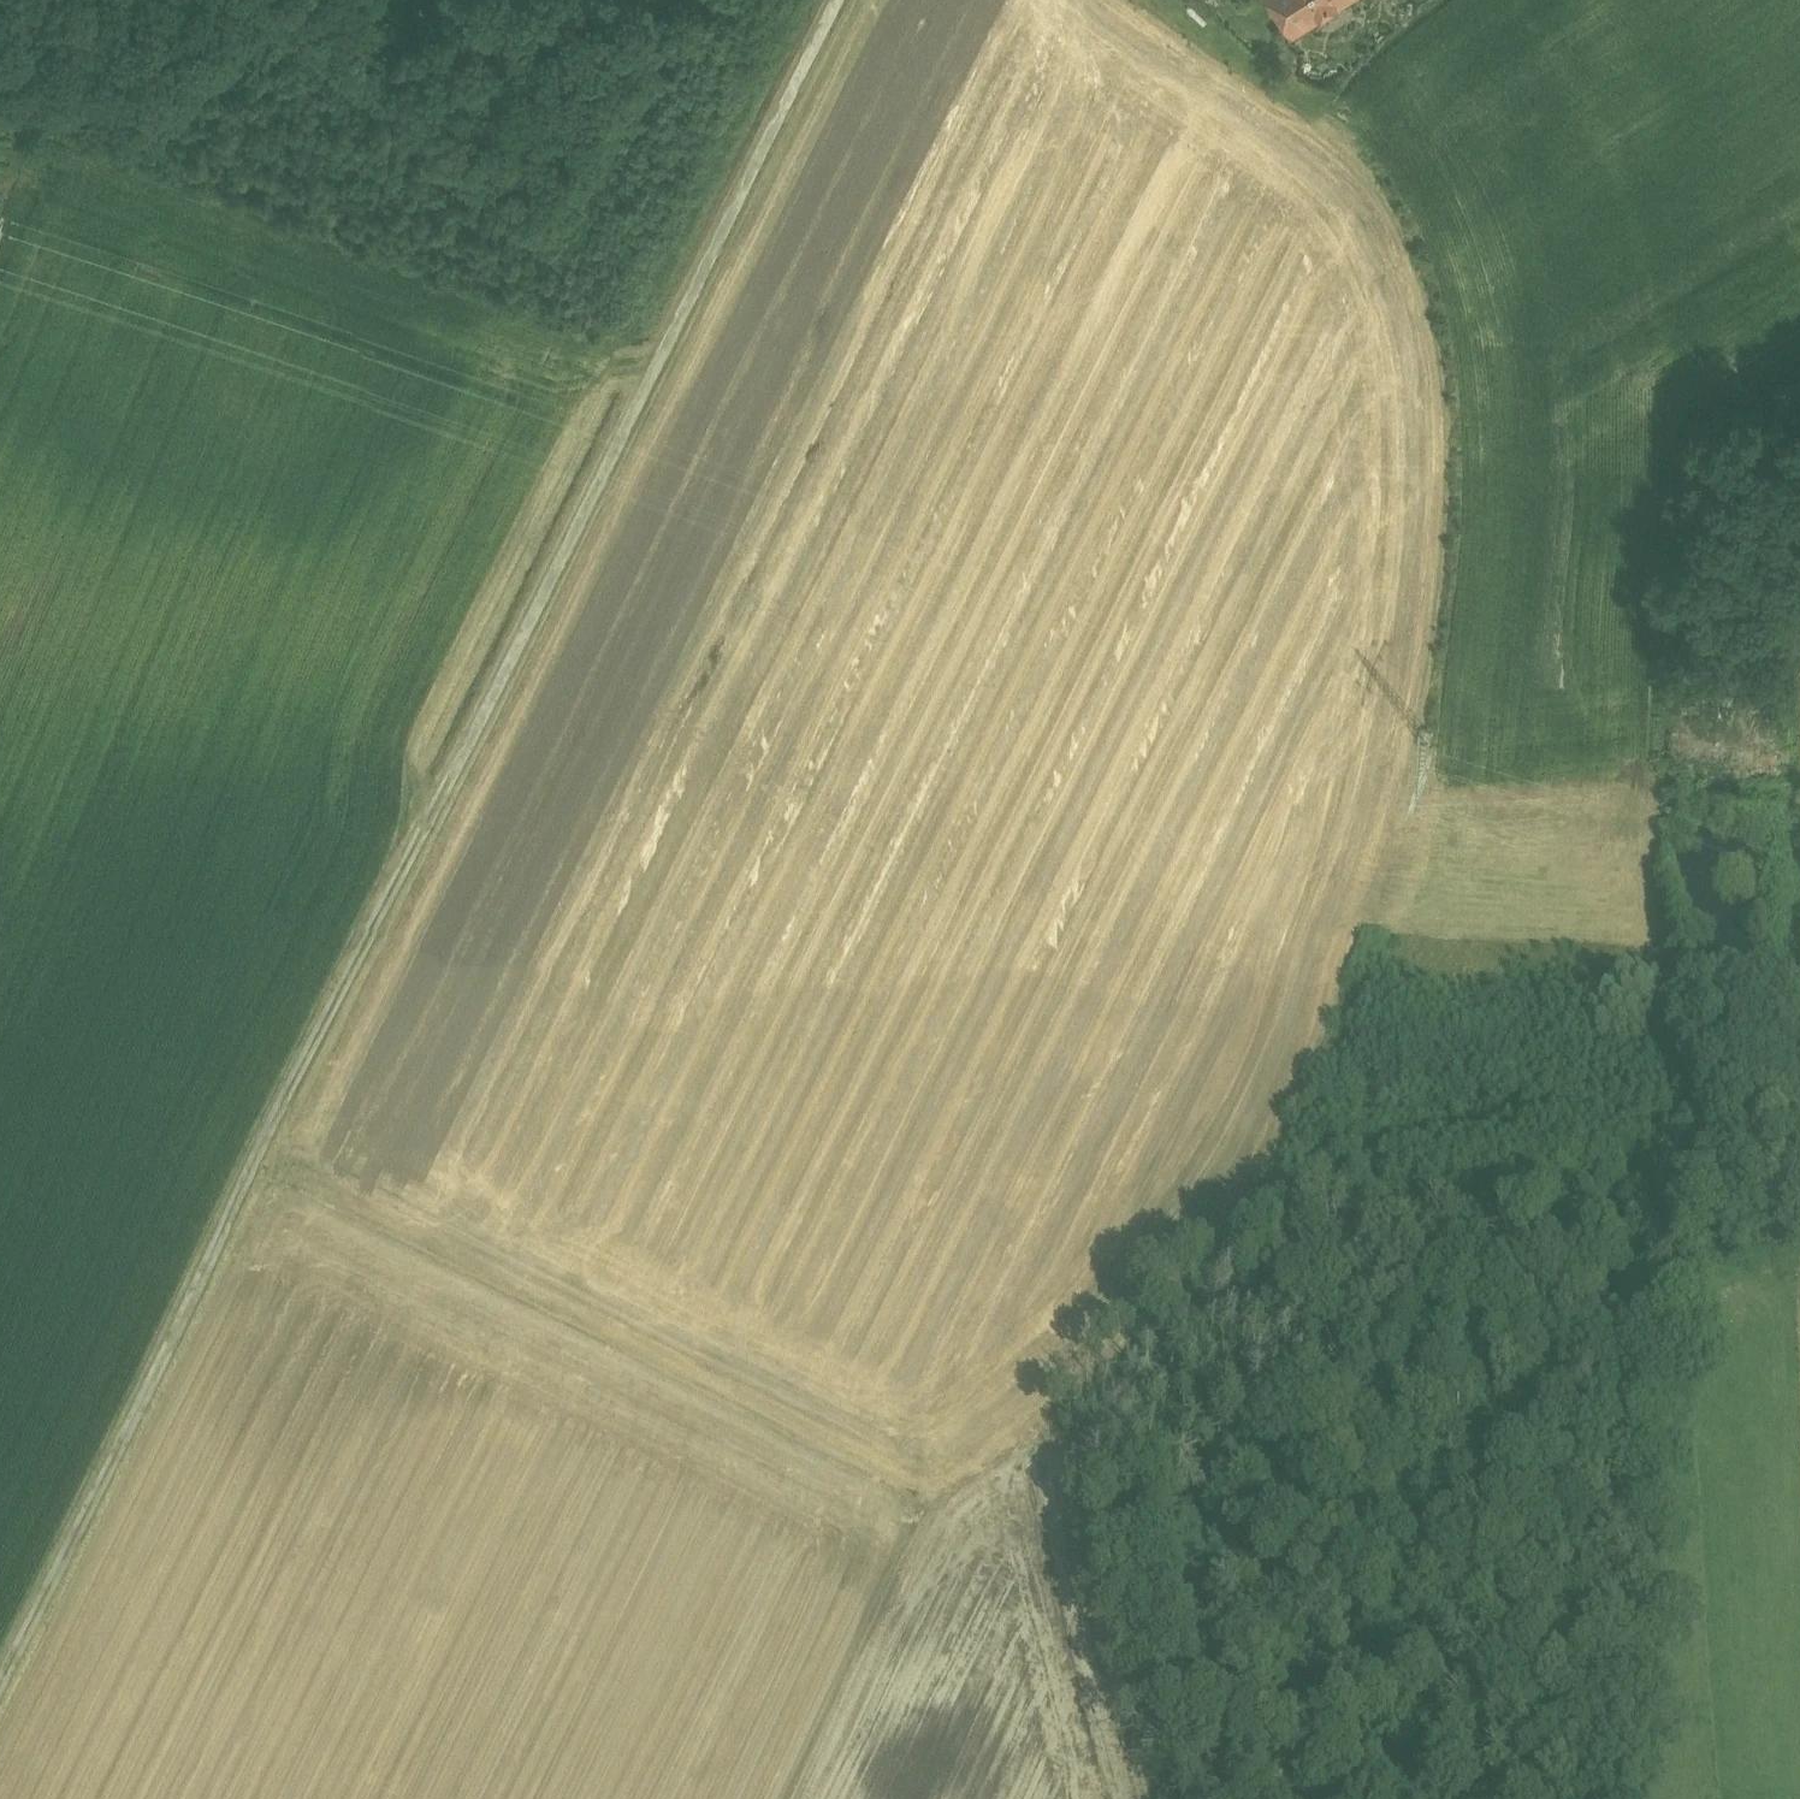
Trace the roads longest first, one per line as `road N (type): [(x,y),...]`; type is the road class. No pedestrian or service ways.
road 1 (track): [(0,1748),(310,1169),(664,355),(842,0)]

